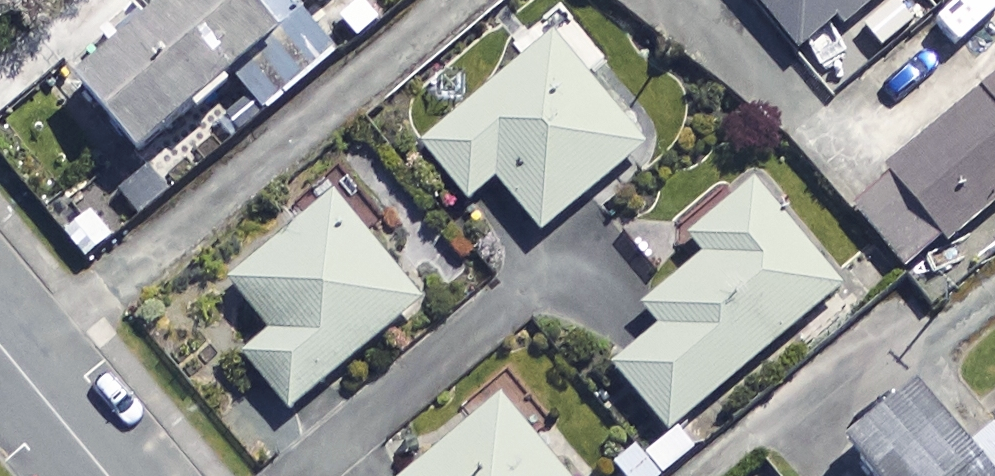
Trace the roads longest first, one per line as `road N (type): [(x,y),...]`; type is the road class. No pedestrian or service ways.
road 1 (residential): [(107,475),(0,347)]

